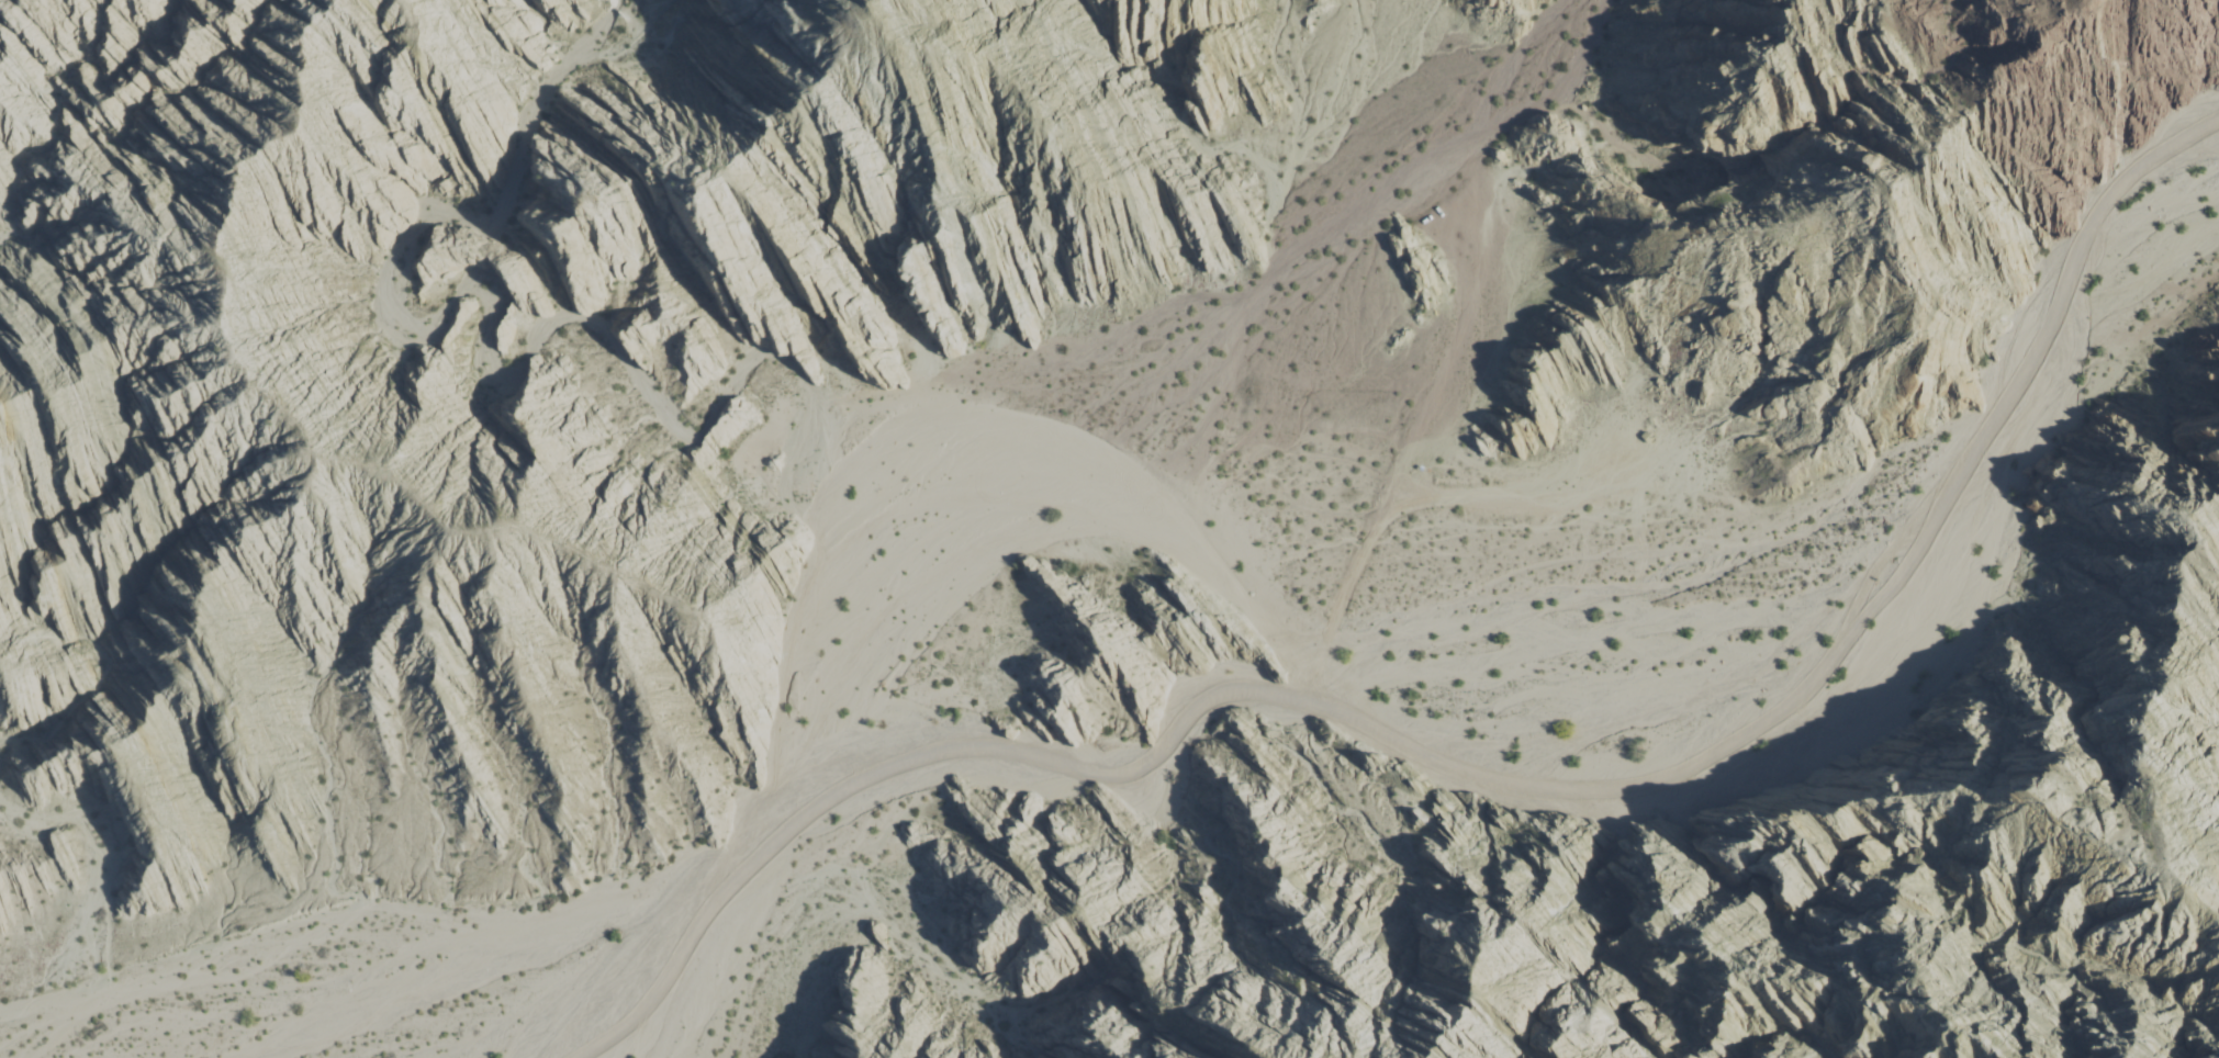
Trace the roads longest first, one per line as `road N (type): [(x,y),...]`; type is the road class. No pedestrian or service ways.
road 1 (residential): [(242,1057),(593,924),(788,819),(951,756),(1122,766),(1200,696),(1376,679),(1672,616),(1839,618),(1908,553),(1991,426),(2218,213)]

